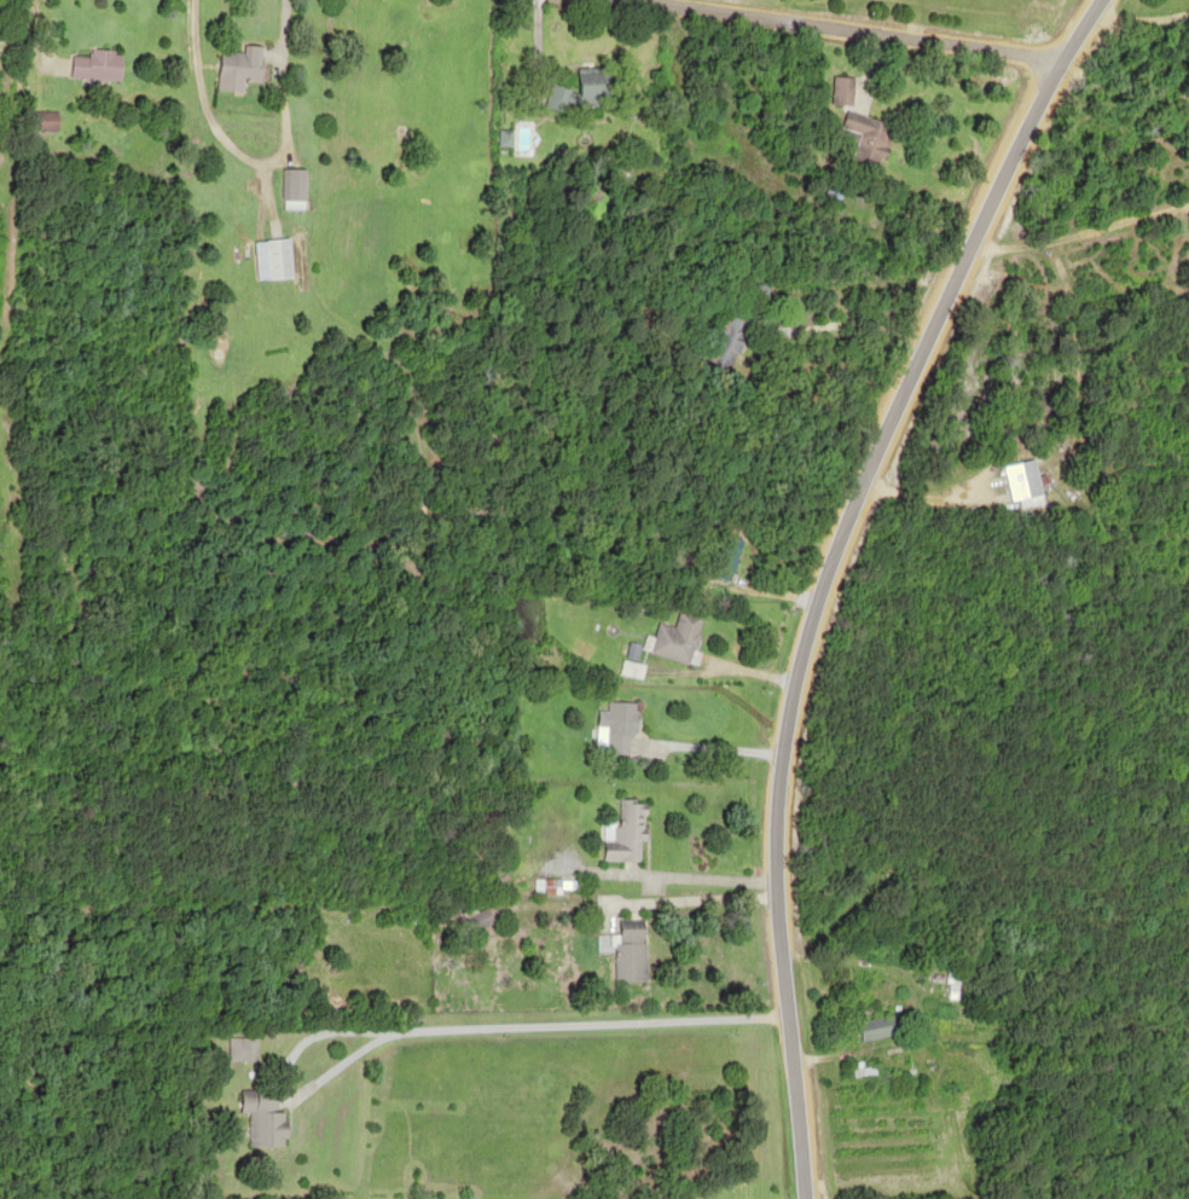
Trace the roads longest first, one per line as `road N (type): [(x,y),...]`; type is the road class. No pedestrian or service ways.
road 1 (residential): [(803,1198),(778,942),(784,718),(871,458),(1050,44),(1080,0)]
road 2 (residential): [(1050,44),(722,0)]

